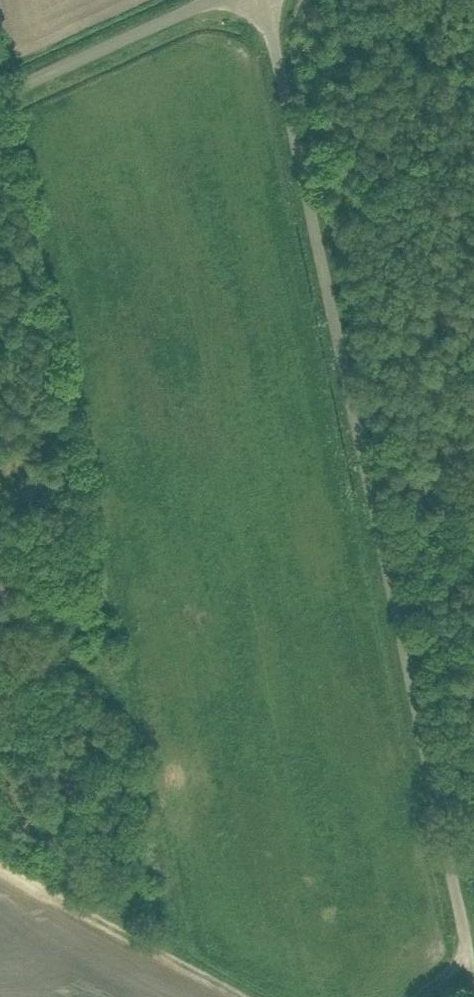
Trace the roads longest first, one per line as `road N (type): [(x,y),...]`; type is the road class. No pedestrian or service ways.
road 1 (unclassified): [(473,981),(266,0)]
road 2 (track): [(243,996),(0,862)]
road 3 (unclassified): [(0,96),(212,0)]

